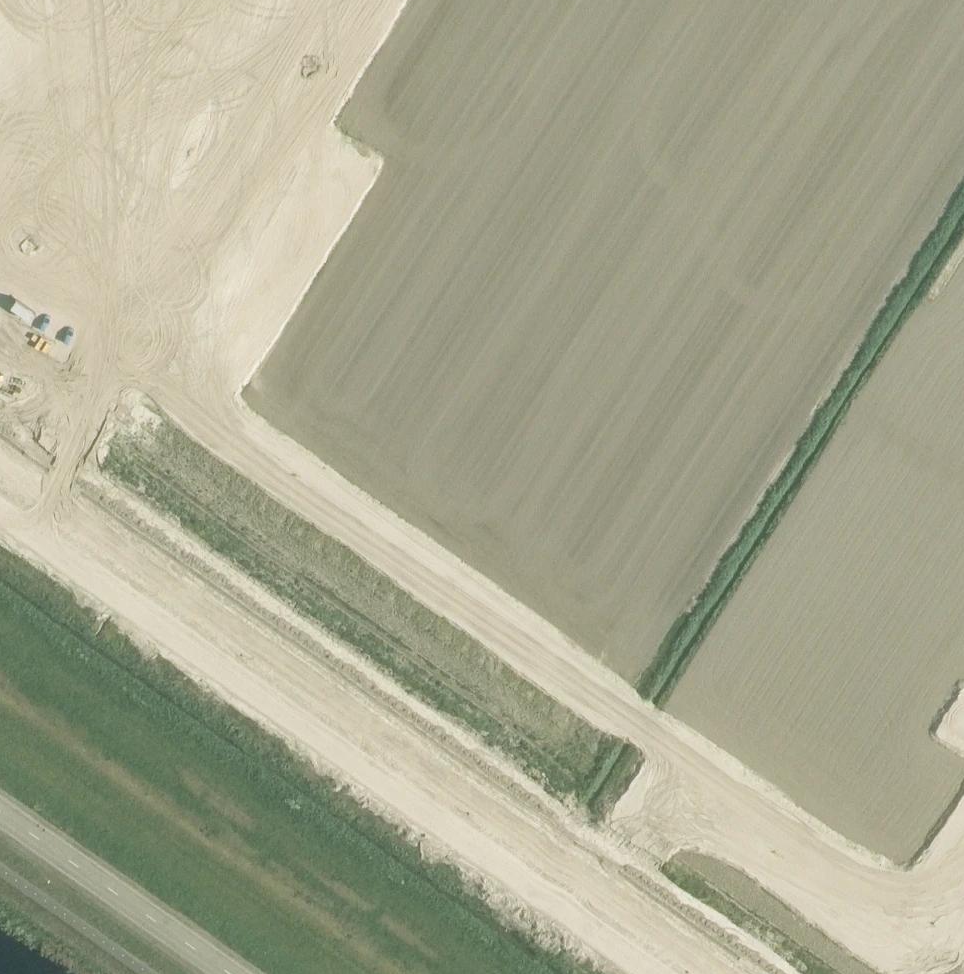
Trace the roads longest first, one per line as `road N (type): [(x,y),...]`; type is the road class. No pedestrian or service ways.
road 1 (unclassified): [(0,510),(662,973)]
road 2 (tertiary): [(231,973),(0,810)]

